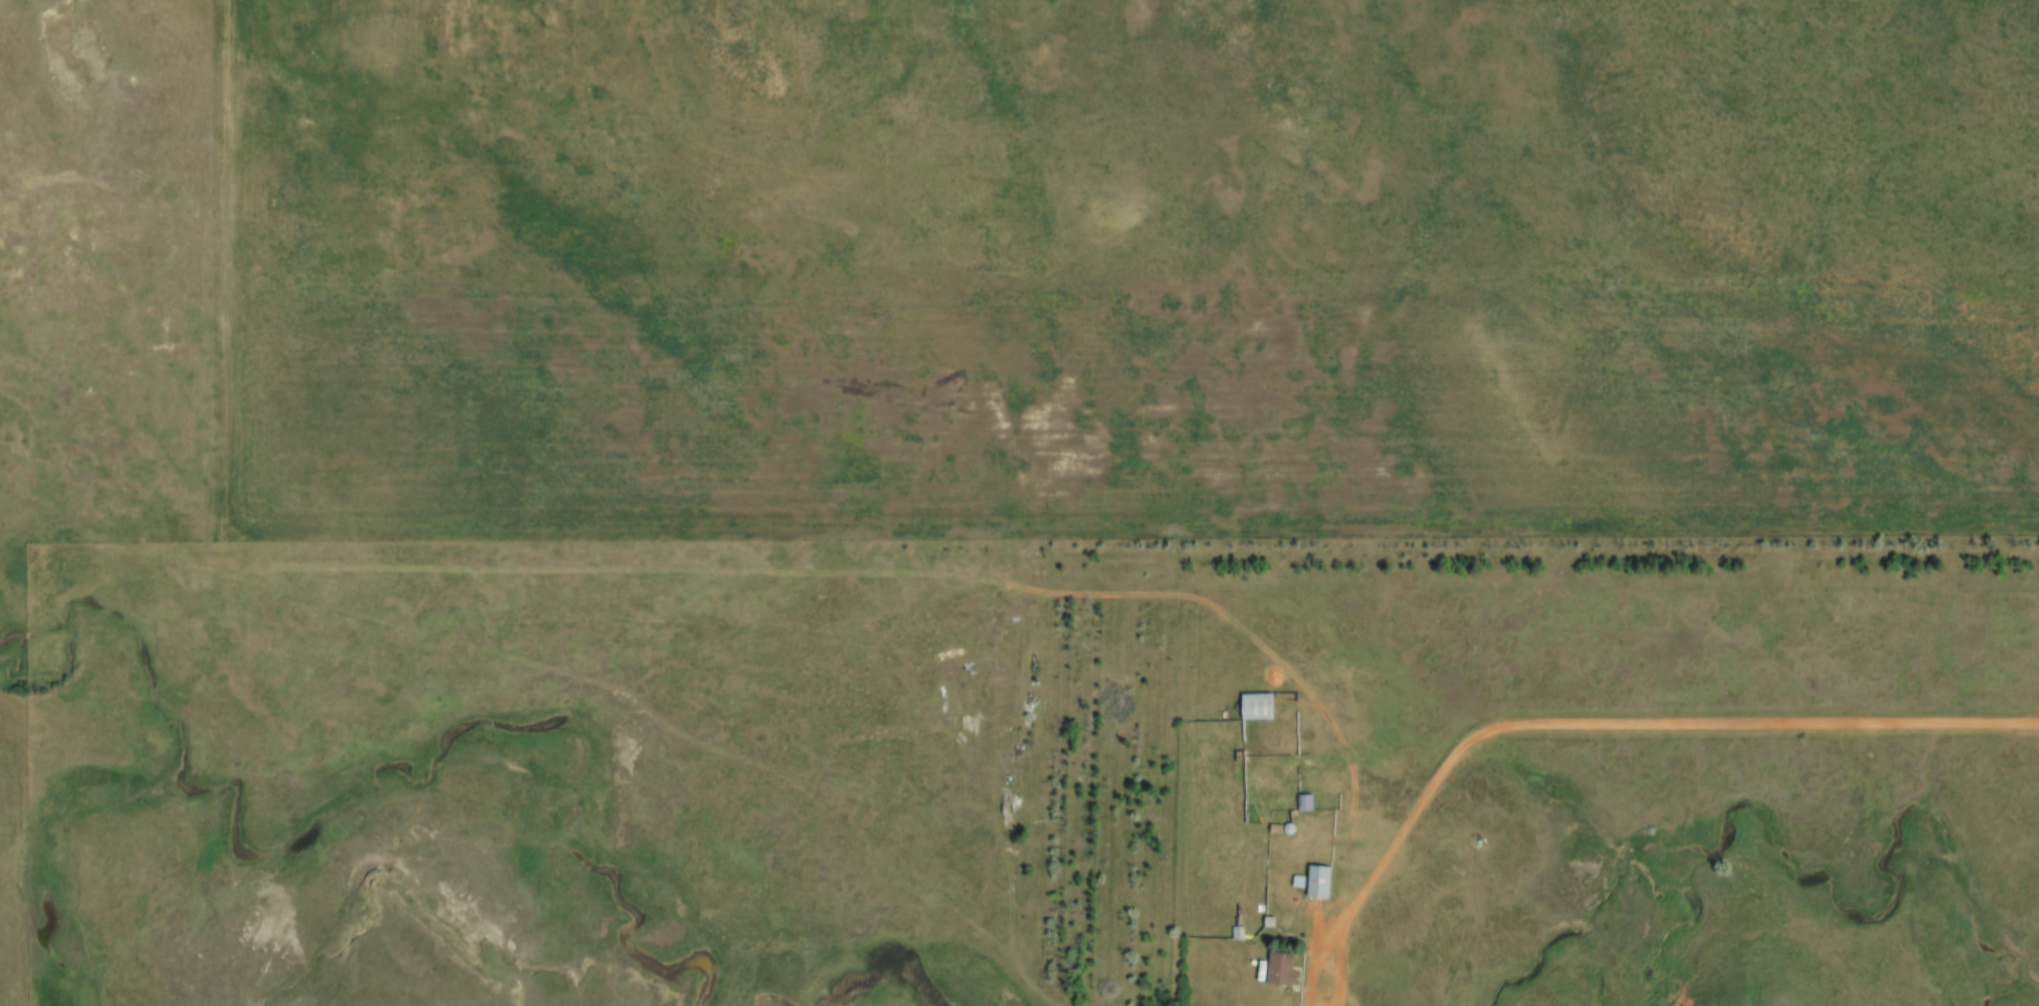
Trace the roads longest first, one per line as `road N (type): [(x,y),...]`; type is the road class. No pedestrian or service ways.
road 1 (track): [(229,0),(225,544)]

